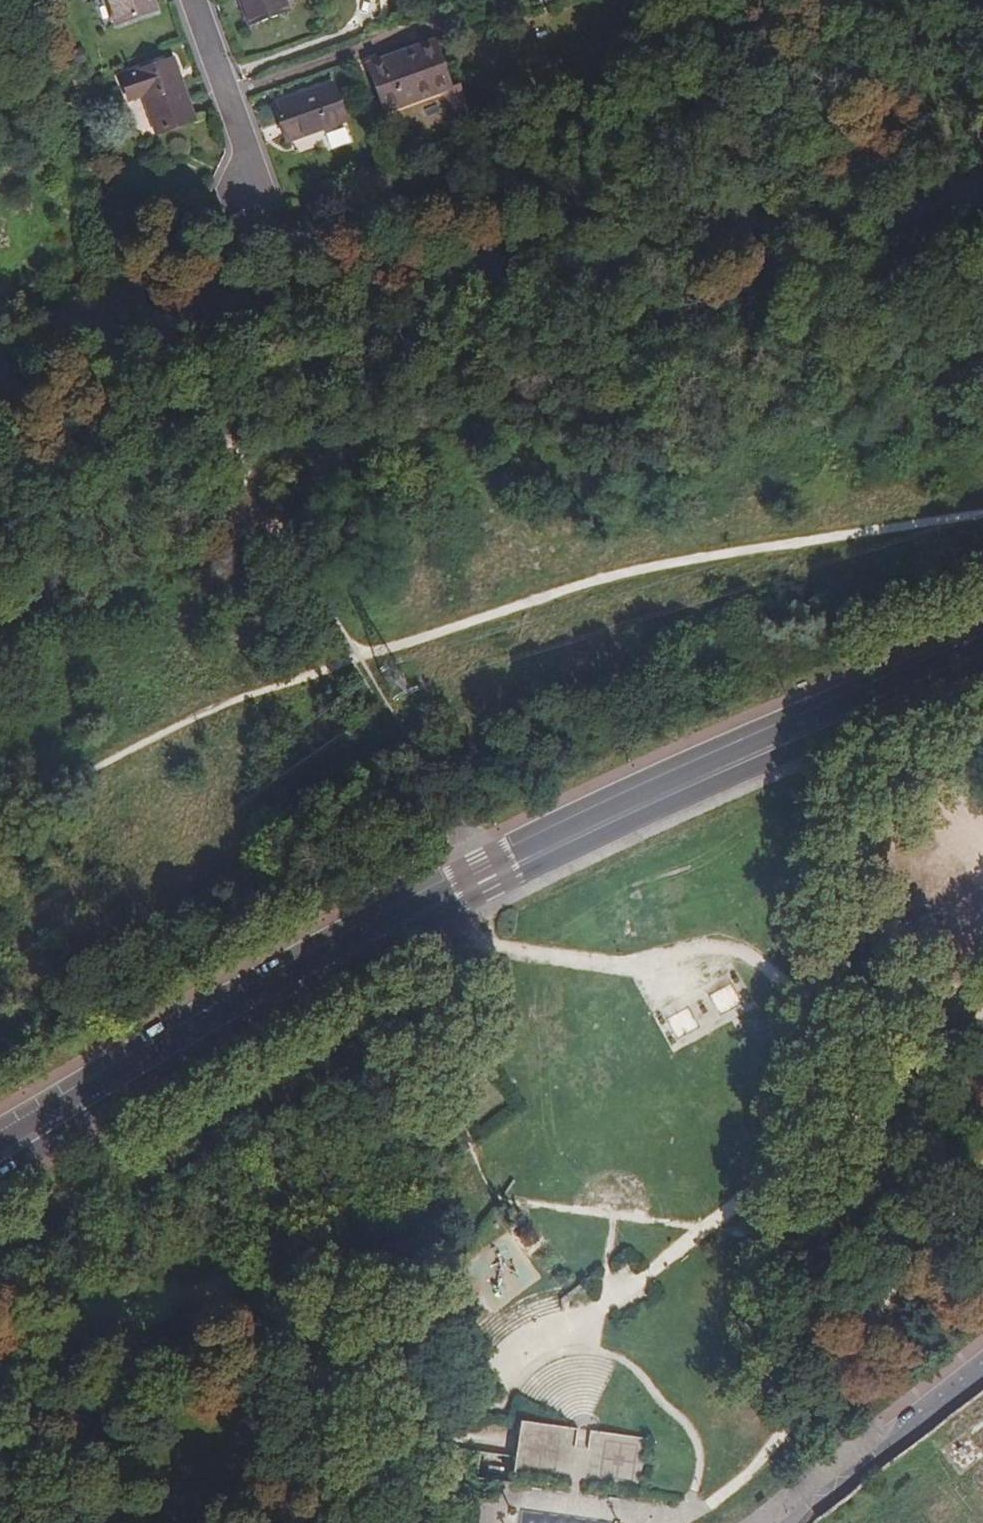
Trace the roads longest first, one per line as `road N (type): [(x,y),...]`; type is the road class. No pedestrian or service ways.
road 1 (secondary): [(159,1062),(484,881),(737,764)]
road 2 (secondary): [(982,641),(863,690),(737,764)]
road 3 (secondary): [(737,764),(982,679)]
road 4 (residential): [(982,1376),(798,1522)]
road 5 (residential): [(192,0),(253,208)]
road 6 (secondary): [(0,1173),(159,1062)]
road 7 (secondary): [(159,1062),(0,1147)]

